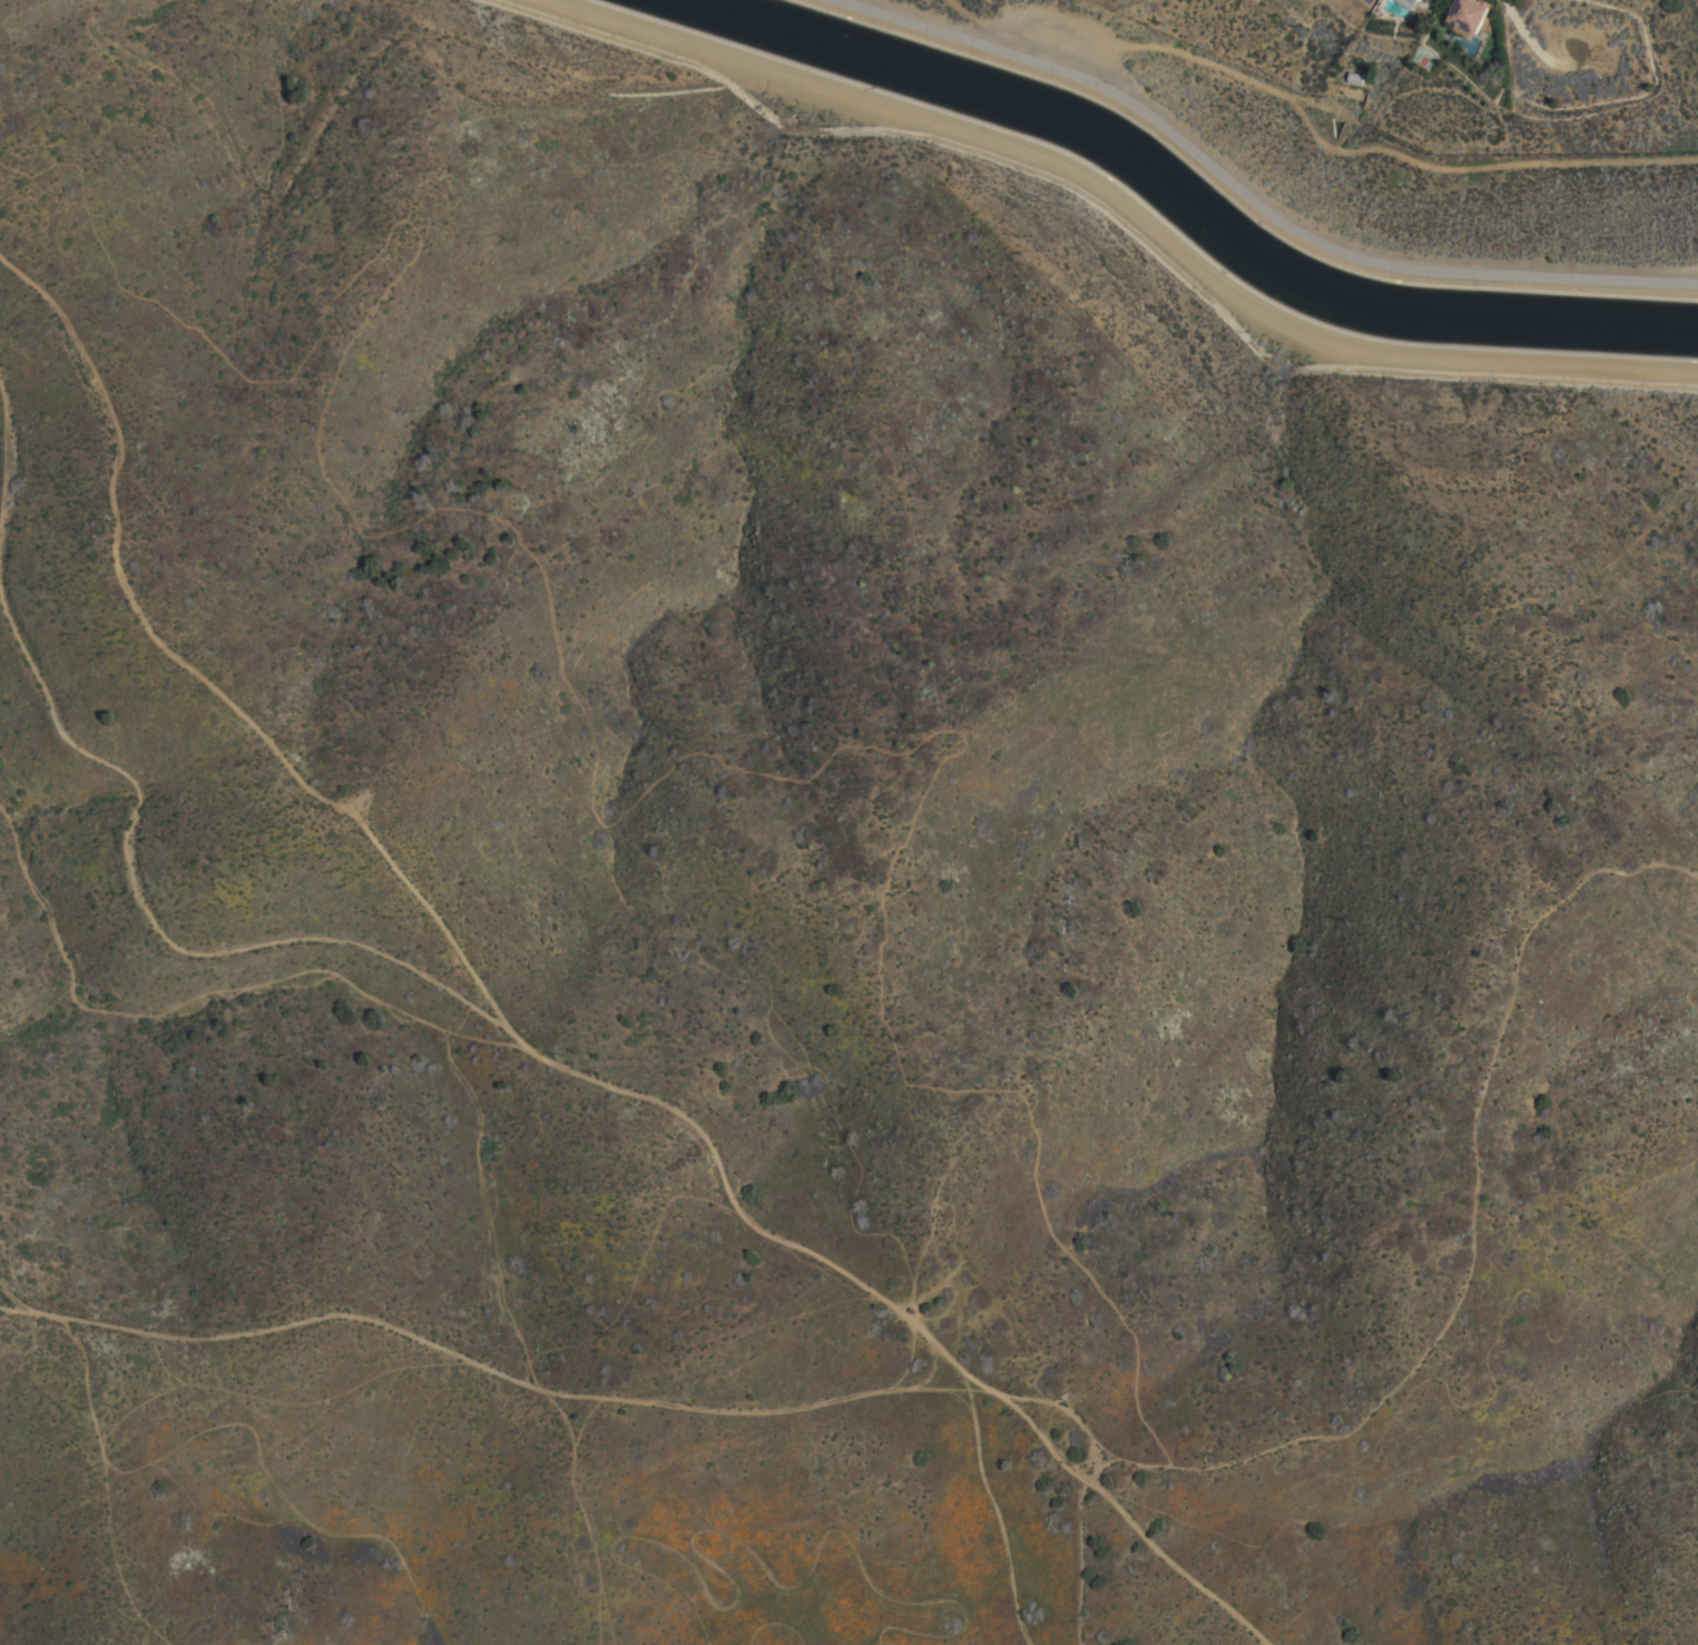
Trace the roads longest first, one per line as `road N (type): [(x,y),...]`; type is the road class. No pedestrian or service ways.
road 1 (track): [(534,0),(1056,161),(1113,195),(1276,325),(1360,353),(1697,376)]

